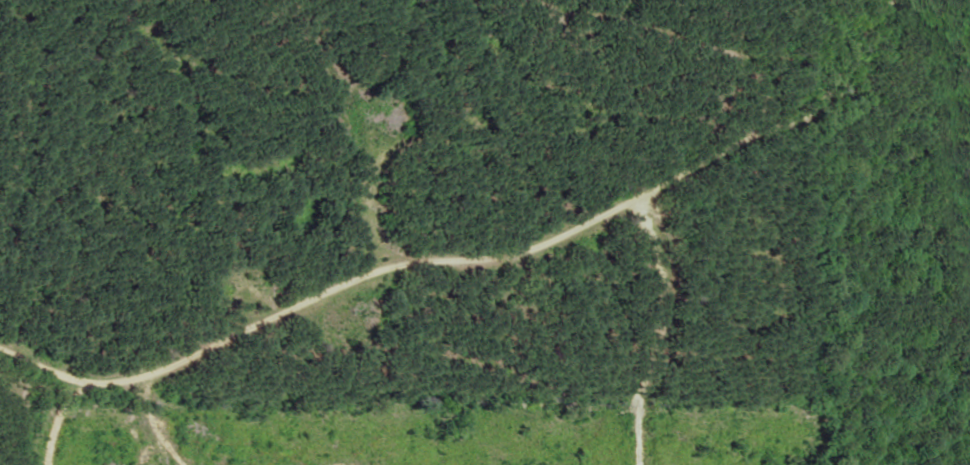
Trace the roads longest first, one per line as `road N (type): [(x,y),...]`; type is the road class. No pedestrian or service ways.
road 1 (residential): [(0,334),(251,329),(406,259),(612,229),(732,158),(880,0)]
road 2 (residential): [(691,182),(488,0)]

